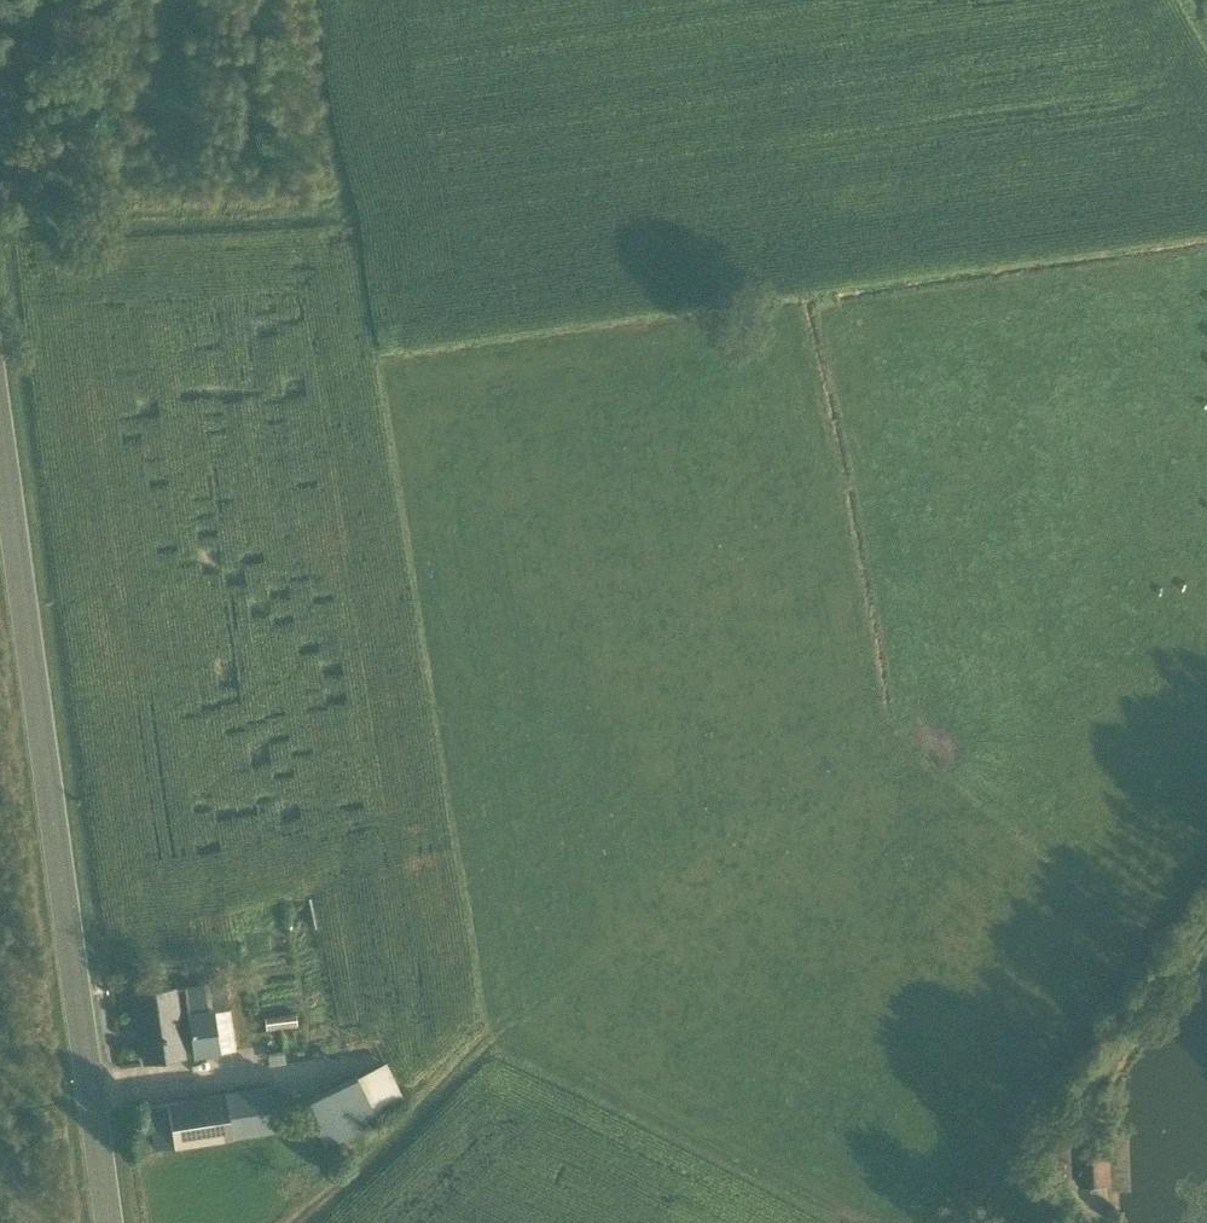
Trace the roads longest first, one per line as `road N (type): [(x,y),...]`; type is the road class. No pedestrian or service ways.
road 1 (unclassified): [(0,416),(109,1222)]

